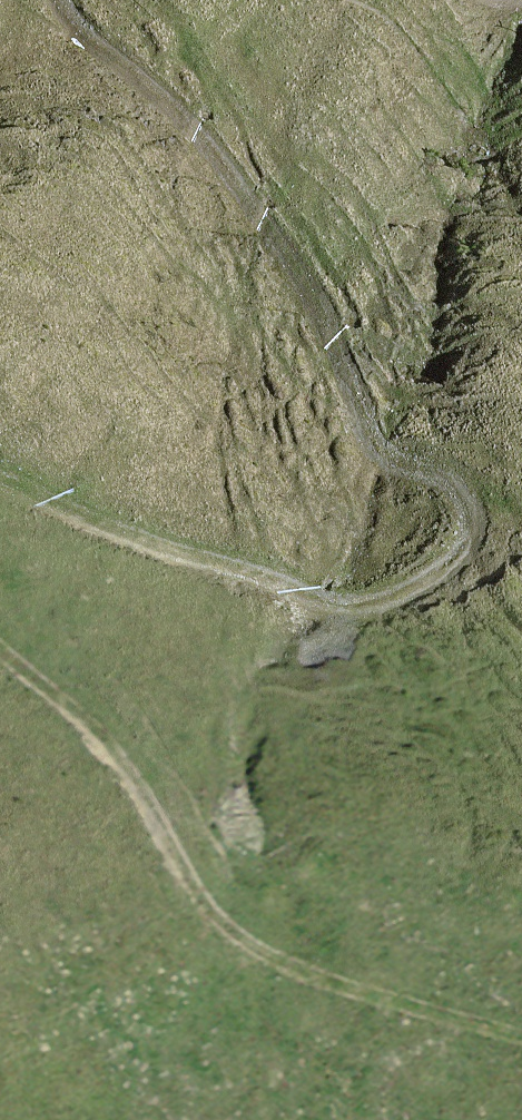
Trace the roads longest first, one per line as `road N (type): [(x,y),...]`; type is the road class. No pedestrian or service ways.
road 1 (track): [(0,476),(122,529),(346,603),(386,600),(418,580),(454,551),(470,516),(459,478),(445,466),(407,461),(376,444),(313,284),(171,95),(65,0)]
road 2 (track): [(521,1031),(310,971),(224,924),(144,786),(100,727),(0,639)]

